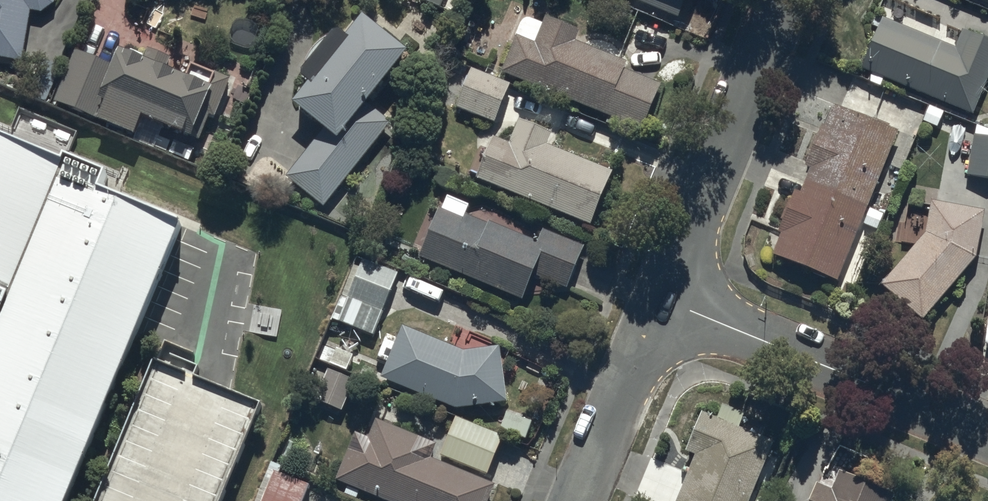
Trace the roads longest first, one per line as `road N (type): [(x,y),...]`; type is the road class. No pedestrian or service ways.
road 1 (residential): [(665,299),(987,428)]
road 2 (residential): [(665,299),(783,0)]
road 3 (residential): [(665,299),(580,500)]

